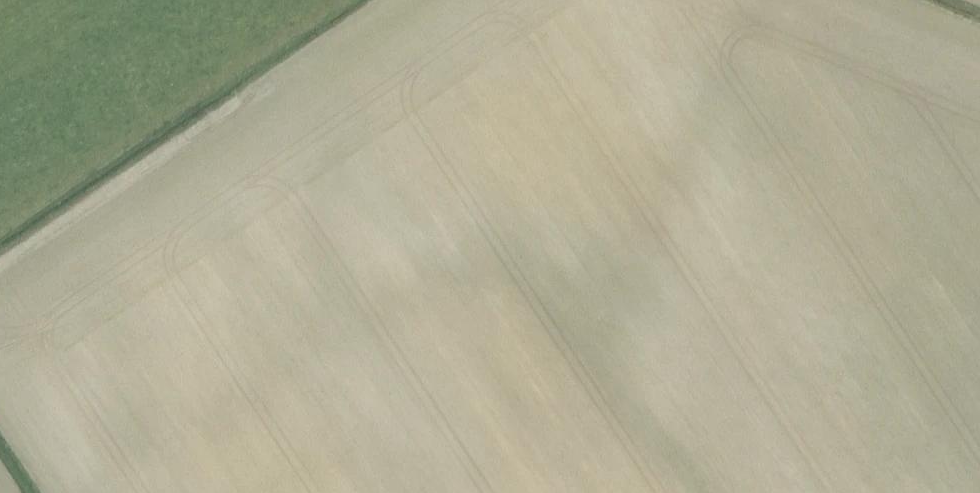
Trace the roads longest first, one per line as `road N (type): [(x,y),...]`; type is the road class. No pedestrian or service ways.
road 1 (track): [(0,258),(380,0)]

